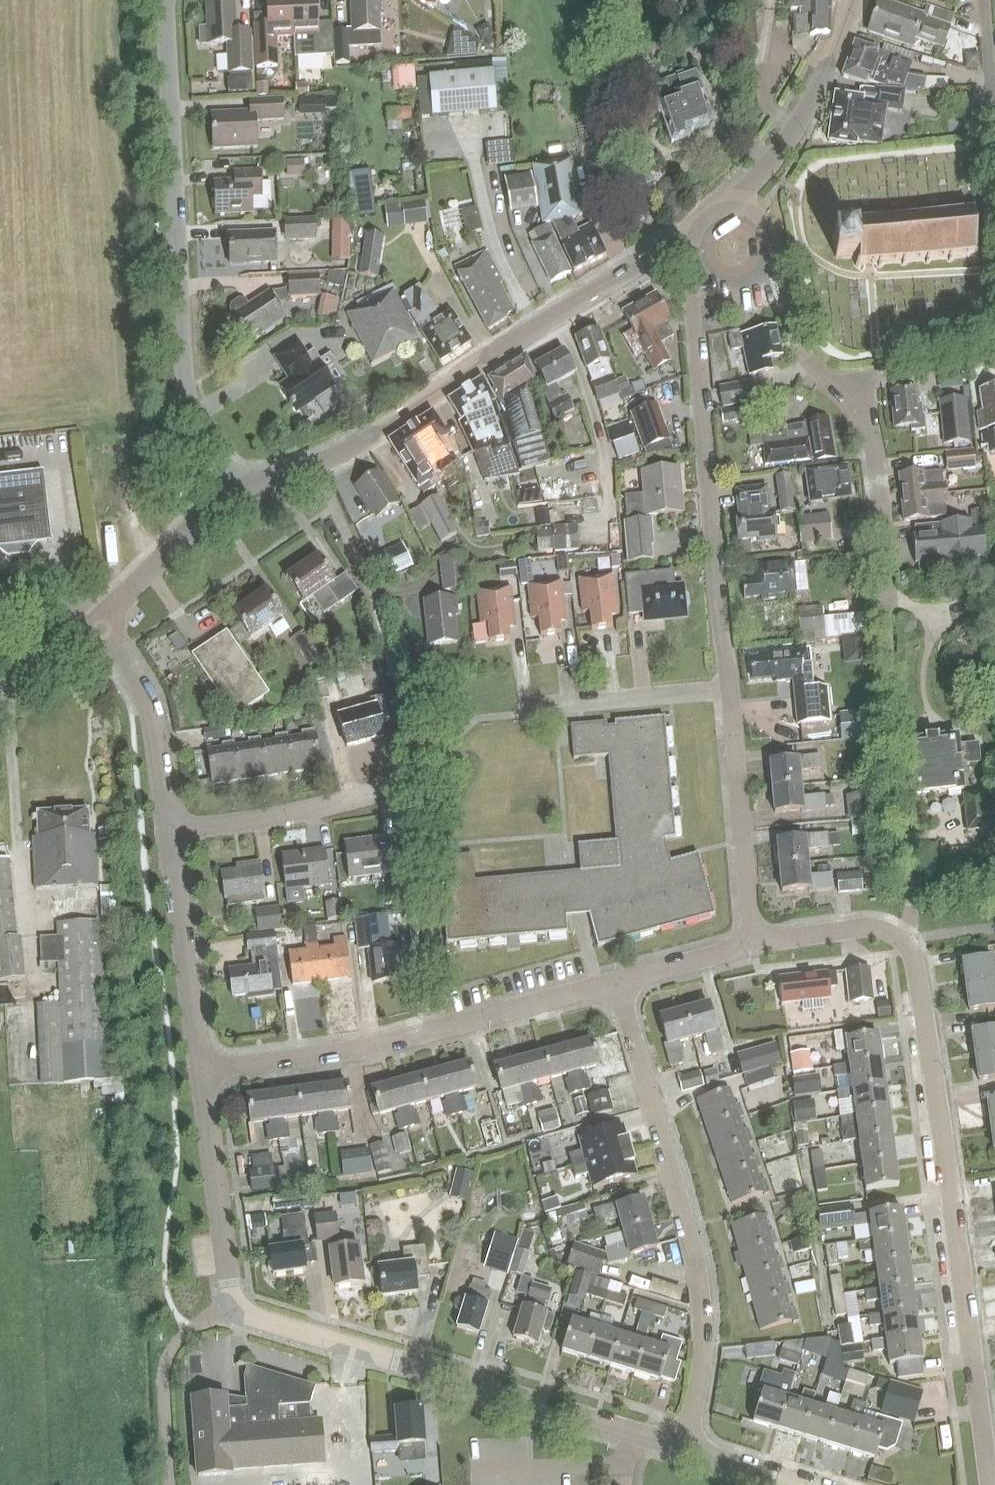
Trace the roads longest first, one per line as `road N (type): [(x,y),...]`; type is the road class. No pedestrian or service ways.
road 1 (residential): [(688,1450),(230,1307),(195,1076)]
road 2 (residential): [(755,945),(692,266)]
road 3 (residential): [(990,1484),(904,941)]
road 4 (tertiary): [(235,490),(340,454),(690,235)]
road 5 (residential): [(235,490),(181,380),(164,0)]
road 6 (residential): [(688,1450),(711,1324),(706,1265),(618,986)]
road 7 (residential): [(195,1076),(618,986)]
road 8 (residential): [(889,607),(883,482),(857,407),(806,355),(776,247)]
road 9 (unclassified): [(195,1076),(168,833)]
road 10 (unclassified): [(168,833),(152,716),(94,623)]
road 11 (tertiary): [(740,194),(811,103),(851,0)]
road 12 (residential): [(168,833),(380,792)]
road 13 (tertiary): [(94,623),(235,490)]
road 14 (residential): [(755,945),(871,926),(904,941)]
road 15 (residential): [(618,986),(755,945)]

